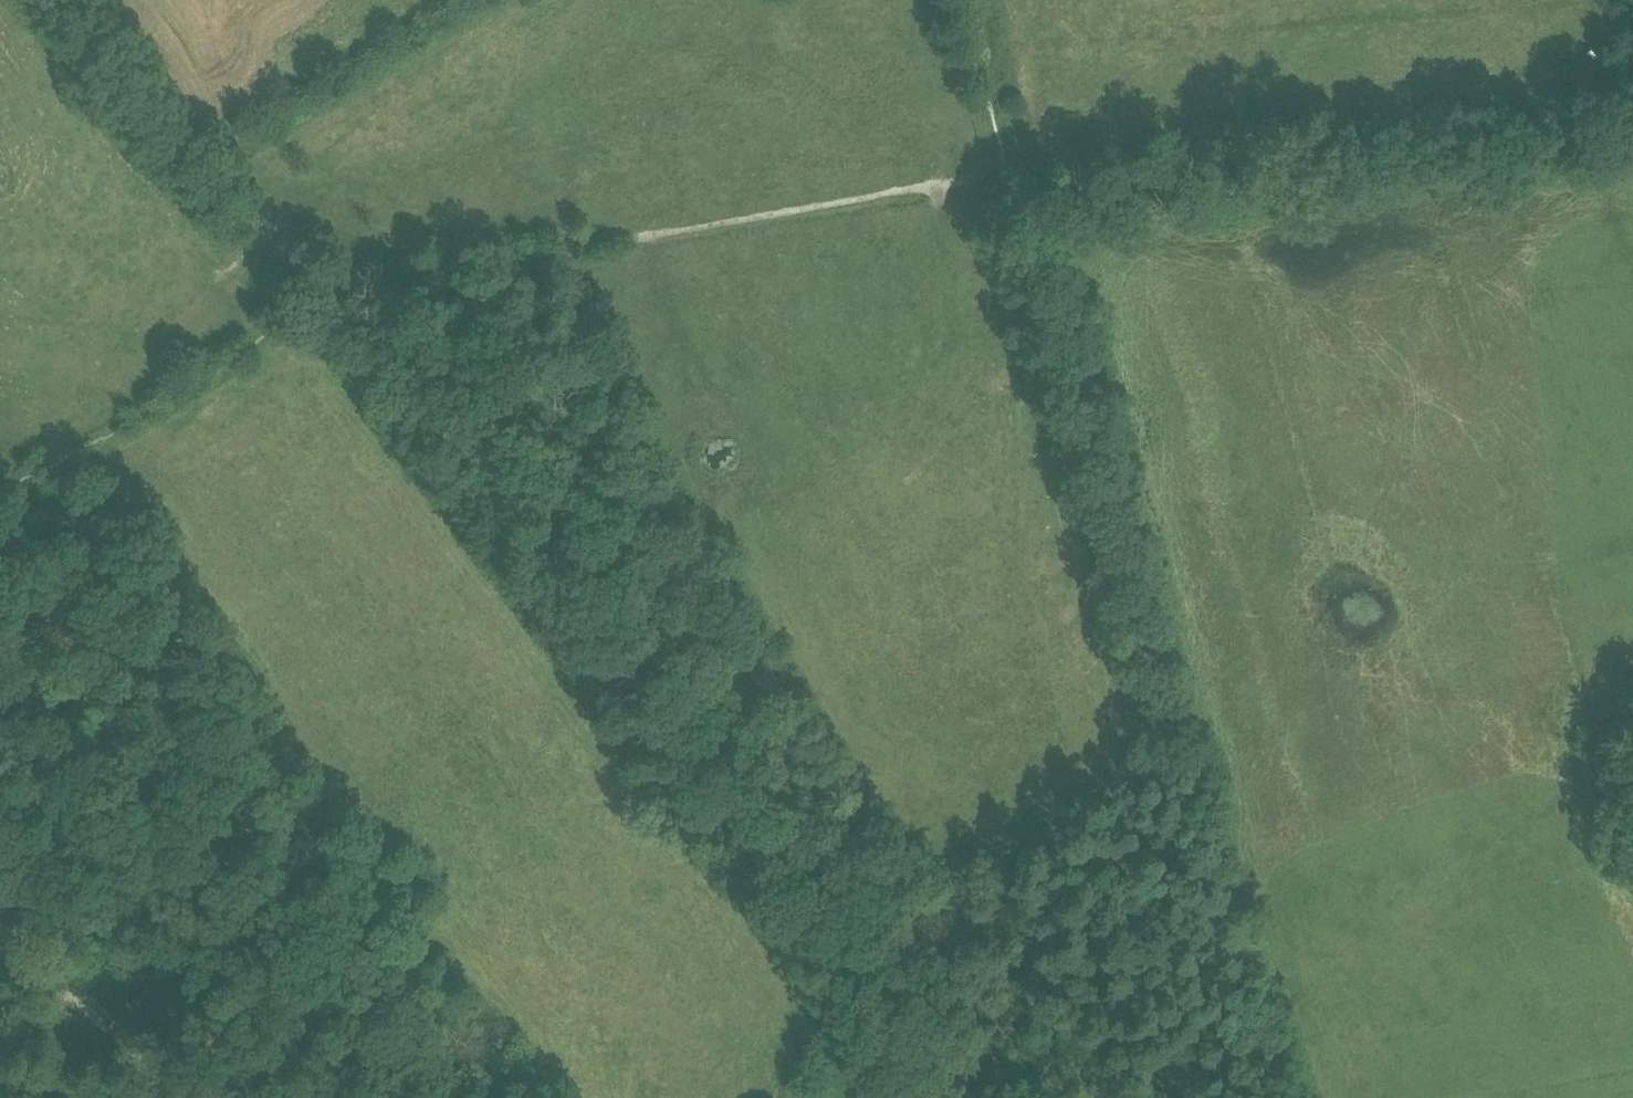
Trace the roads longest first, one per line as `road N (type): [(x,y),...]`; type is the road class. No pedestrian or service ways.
road 1 (track): [(187,1097),(0,948)]

